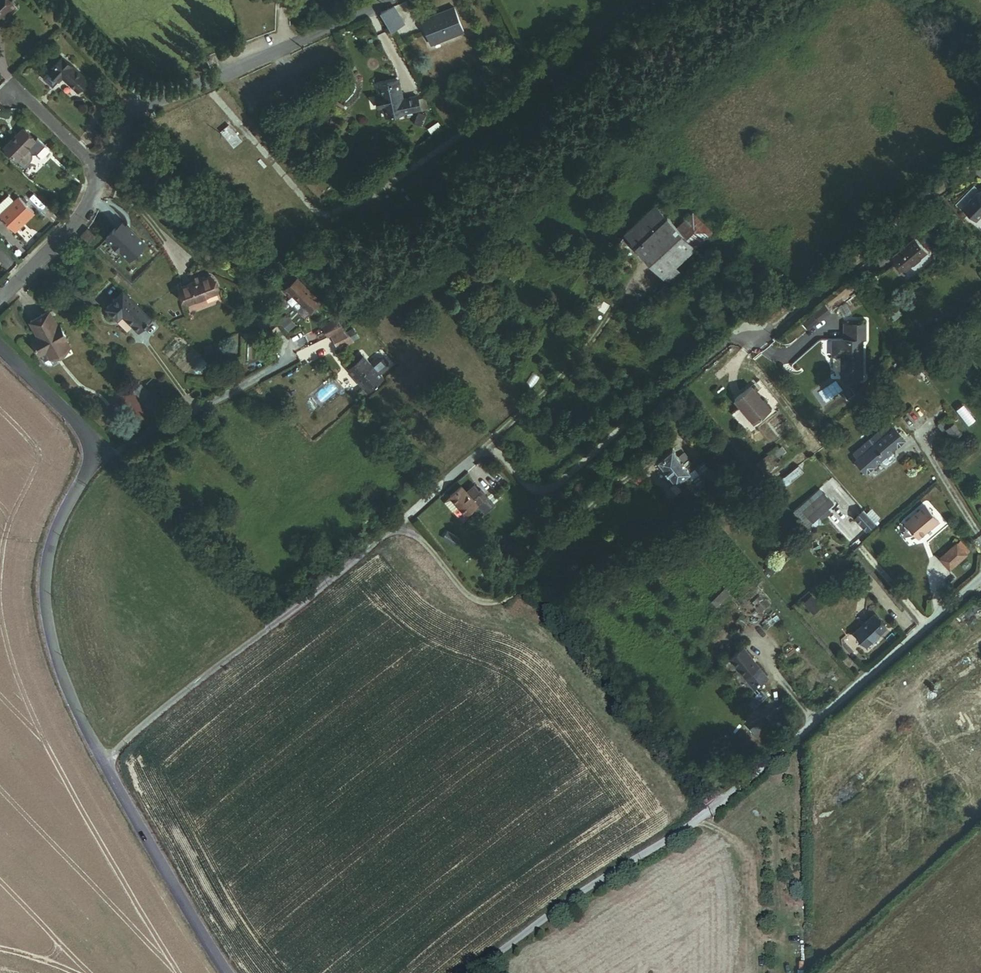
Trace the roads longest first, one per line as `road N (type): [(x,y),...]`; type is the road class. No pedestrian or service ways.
road 1 (residential): [(763,338),(733,332),(537,507),(486,450),(297,610),(103,759)]
road 2 (unclassified): [(476,972),(708,812),(980,572)]
road 3 (unclassified): [(103,759),(66,685),(44,589),(51,545),(92,453)]
road 4 (unclassified): [(223,972),(103,759)]
road 5 (residential): [(135,105),(67,226),(0,294)]
road 6 (residential): [(295,360),(117,450),(92,453)]
road 7 (residential): [(39,0),(119,74),(135,105)]
road 8 (unclassified): [(92,453),(83,428),(0,346)]

